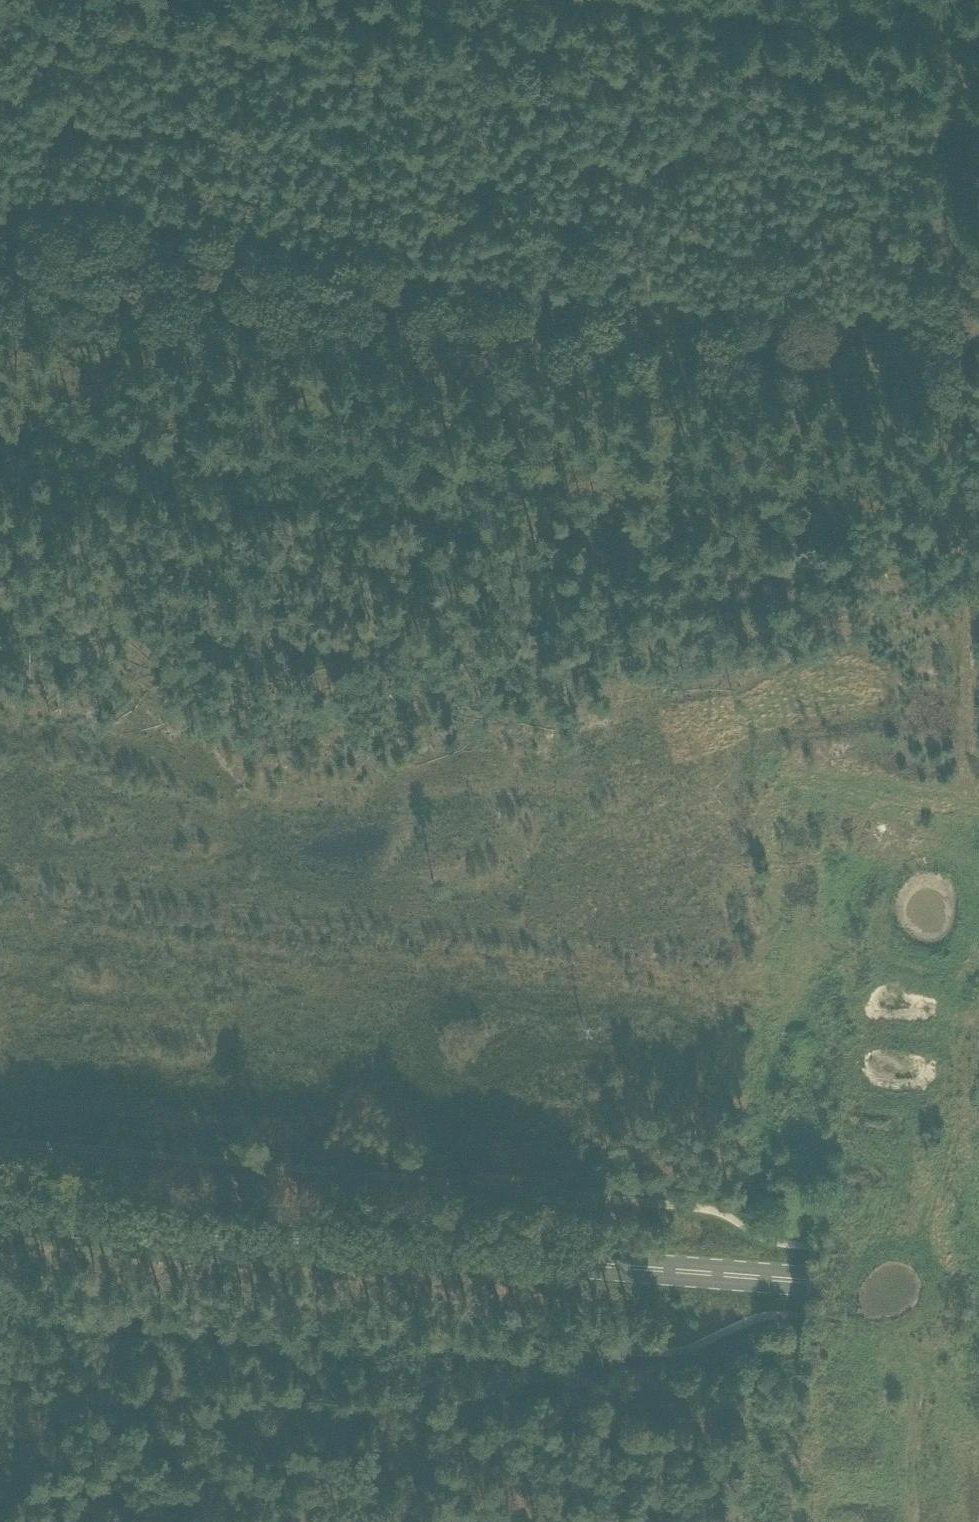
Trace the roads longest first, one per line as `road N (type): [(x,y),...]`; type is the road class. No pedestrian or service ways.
road 1 (primary): [(978,1295),(0,1220)]
road 2 (track): [(959,0),(951,223),(971,773)]

